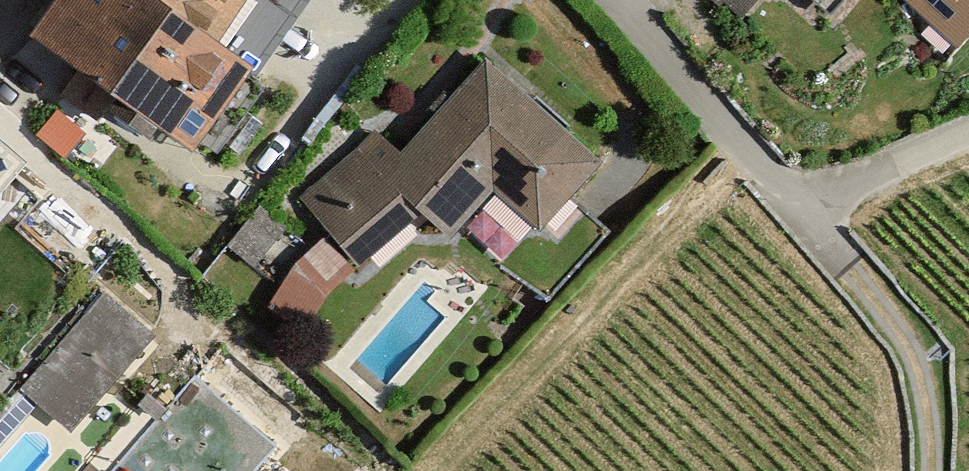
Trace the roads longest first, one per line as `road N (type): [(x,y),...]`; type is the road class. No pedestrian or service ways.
road 1 (residential): [(617,0),(814,213),(968,136)]
road 2 (track): [(932,470),(916,355),(814,213)]

